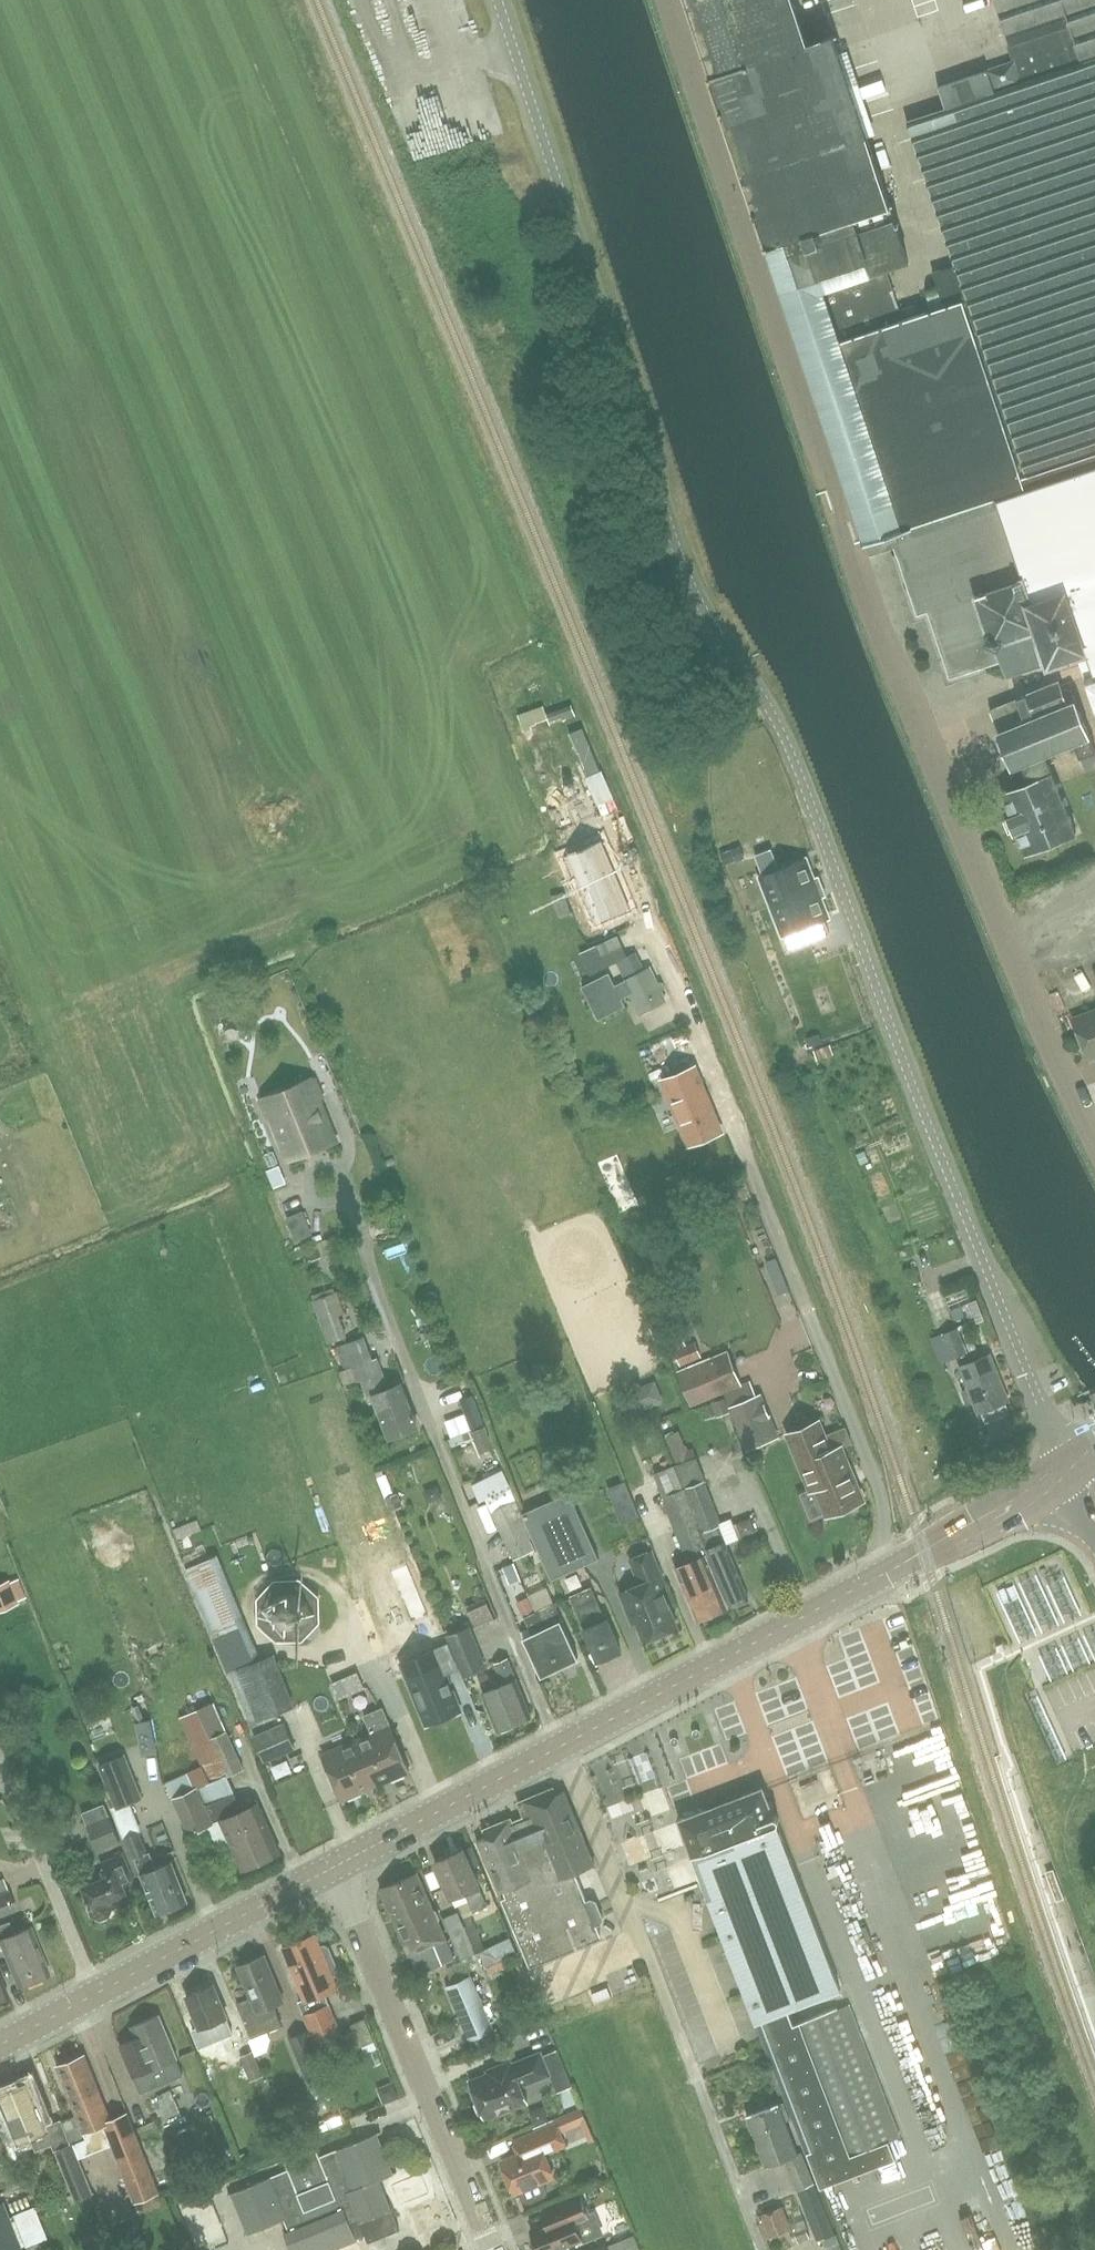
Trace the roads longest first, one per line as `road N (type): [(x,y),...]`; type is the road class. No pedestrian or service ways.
road 1 (unclassified): [(1063,1465),(781,730),(715,629),(676,547),(499,0)]
road 2 (residential): [(1094,1135),(839,518),(667,0)]
road 3 (secondary): [(337,1865),(885,1574),(1063,1465)]
road 4 (residential): [(492,2249),(337,1865)]
road 5 (secondary): [(0,2045),(337,1865)]

